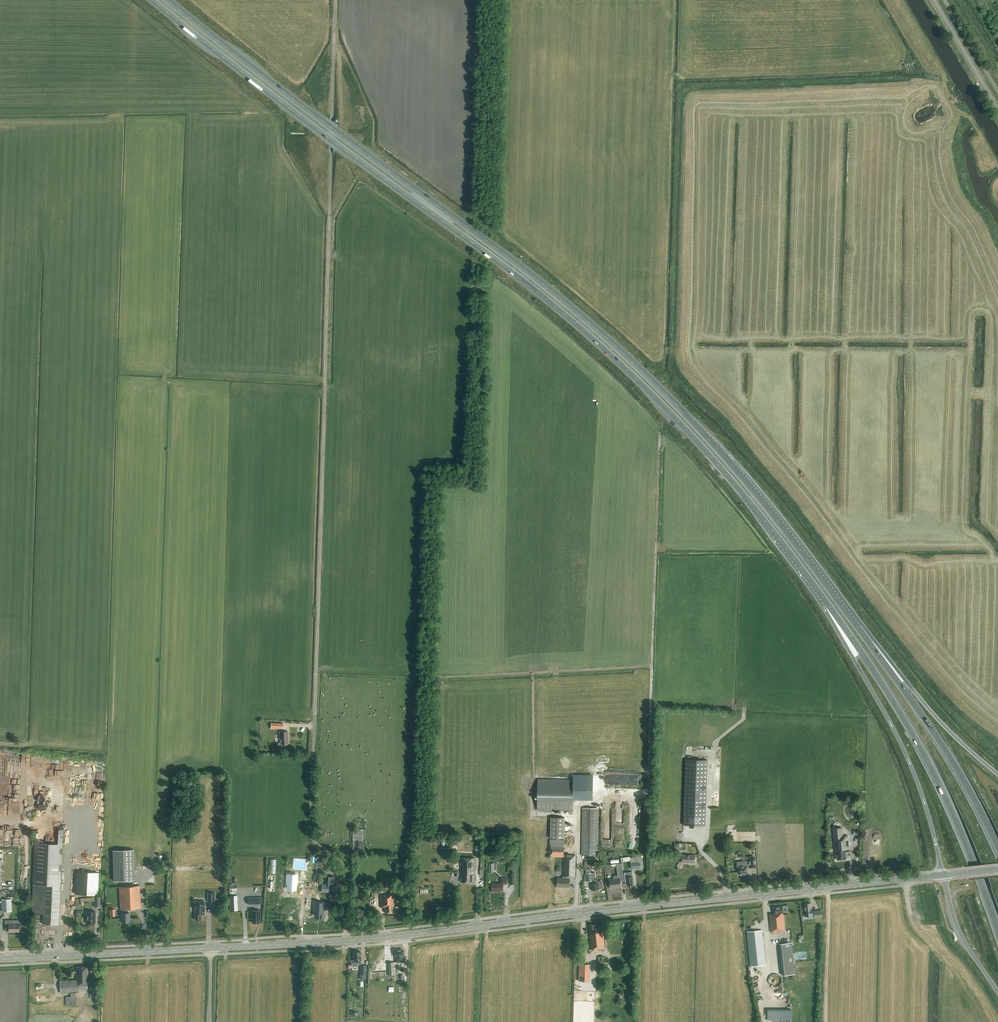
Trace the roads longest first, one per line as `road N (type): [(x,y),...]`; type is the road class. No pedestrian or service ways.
road 1 (trunk): [(858,628),(737,471),(608,339),(168,0)]
road 2 (trunk): [(152,0),(601,346),(725,473),(827,603)]
road 3 (track): [(329,246),(312,827),(340,865),(346,934)]
road 4 (primary): [(346,941),(943,875)]
road 5 (trunk): [(827,603),(933,770),(997,930)]
road 6 (trunk): [(827,603),(908,758),(943,875)]
road 7 (trunk): [(997,846),(938,740),(858,628)]
road 8 (primary): [(0,959),(211,949)]
road 9 (trunk): [(997,775),(858,628)]
road 10 (primary): [(211,949),(346,941)]
road 11 (trunk): [(943,875),(959,930),(997,992)]
road 12 (tertiary): [(997,109),(934,0)]

